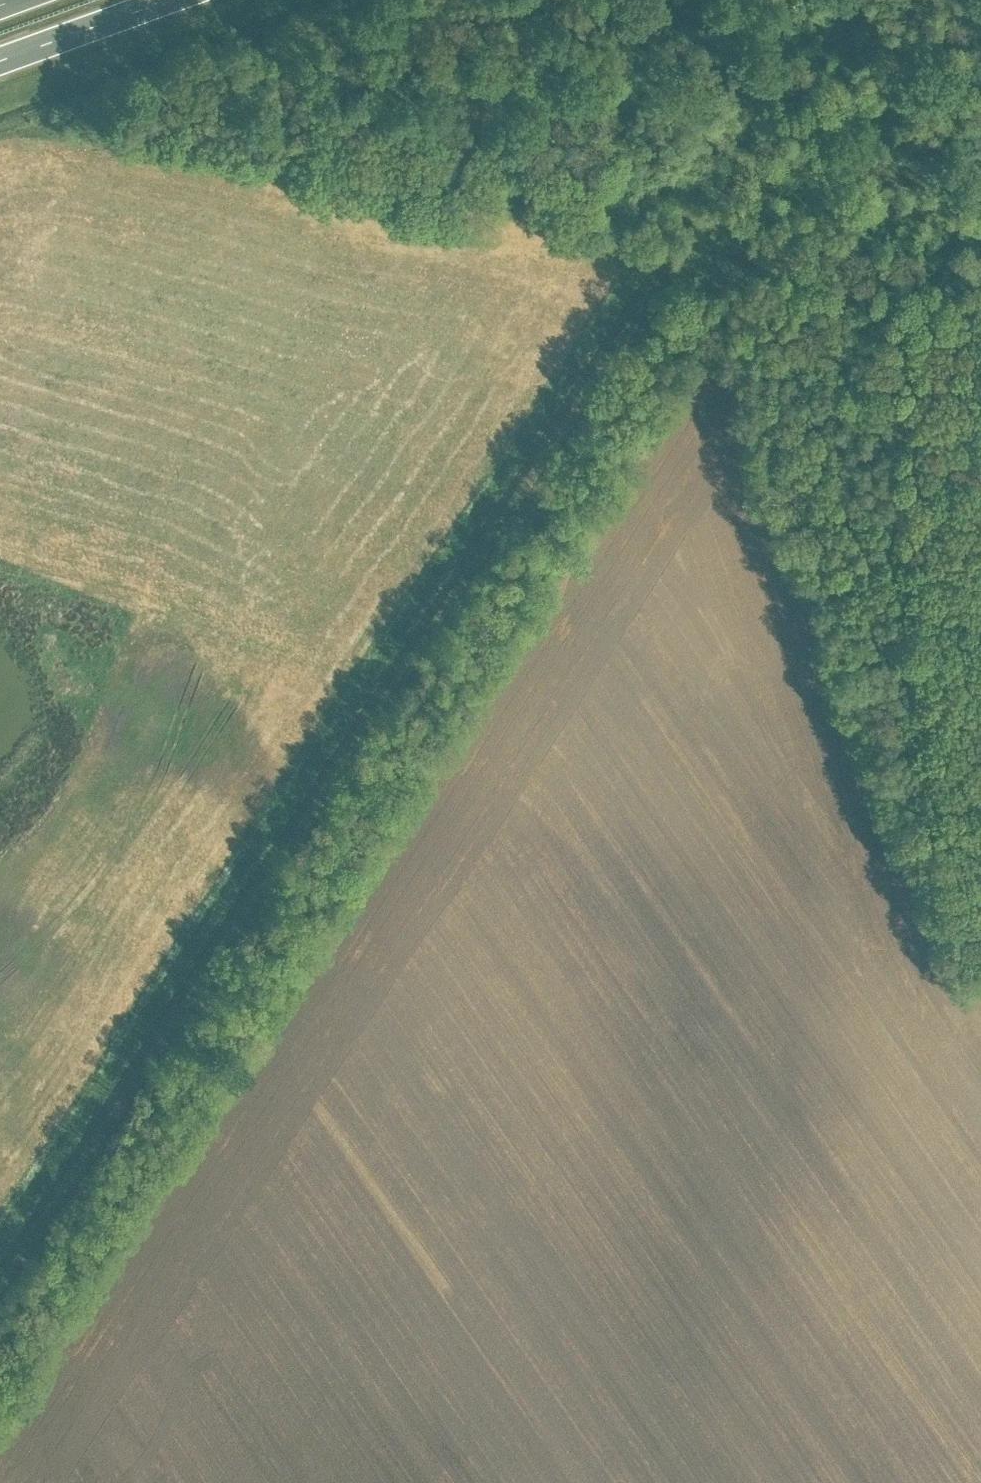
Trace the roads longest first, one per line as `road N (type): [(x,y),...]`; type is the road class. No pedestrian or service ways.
road 1 (trunk): [(0,60),(166,0)]

